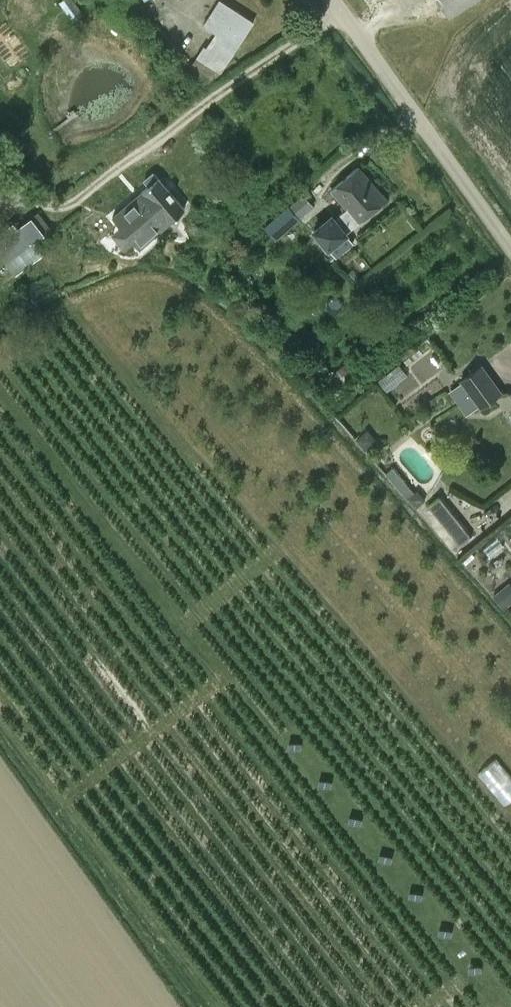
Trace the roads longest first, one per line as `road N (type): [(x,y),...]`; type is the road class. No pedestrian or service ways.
road 1 (track): [(46,219),(332,20)]
road 2 (unclassified): [(510,265),(319,0)]

